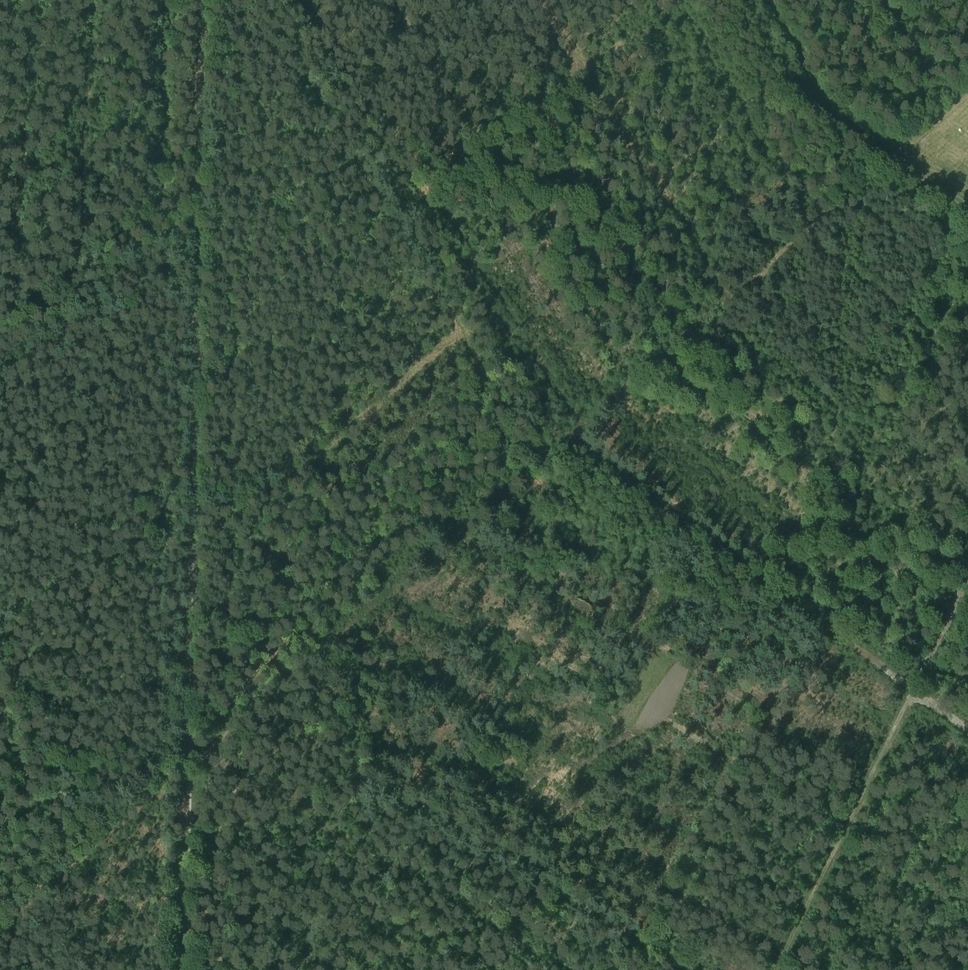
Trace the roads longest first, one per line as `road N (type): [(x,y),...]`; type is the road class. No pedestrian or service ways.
road 1 (track): [(184,969),(206,0)]
road 2 (track): [(772,969),(909,683),(756,577)]

